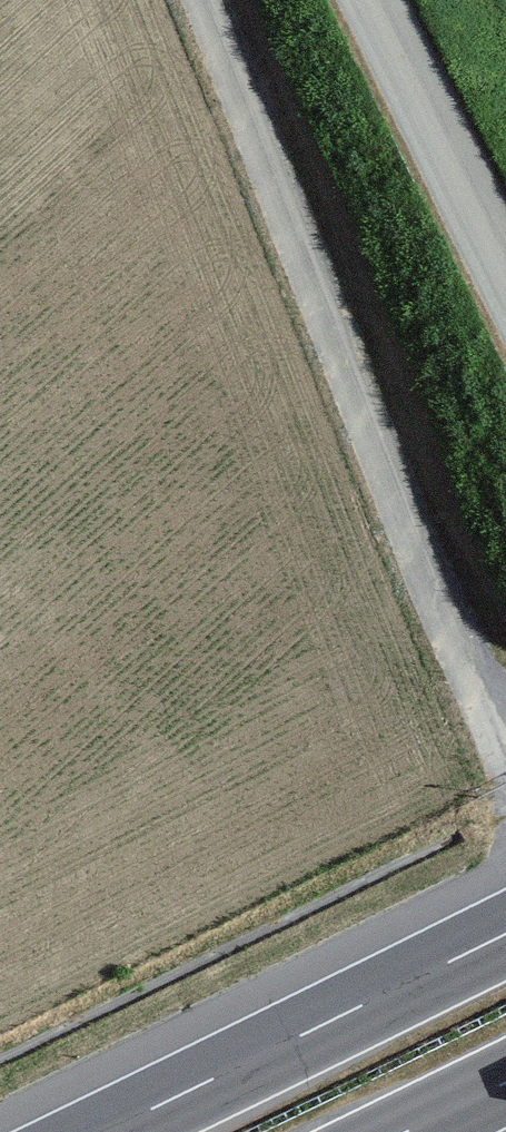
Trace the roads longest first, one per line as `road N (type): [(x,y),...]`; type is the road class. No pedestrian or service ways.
road 1 (track): [(204,0),(471,673)]
road 2 (motorway): [(505,934),(104,1131)]
road 3 (track): [(505,276),(371,0)]

